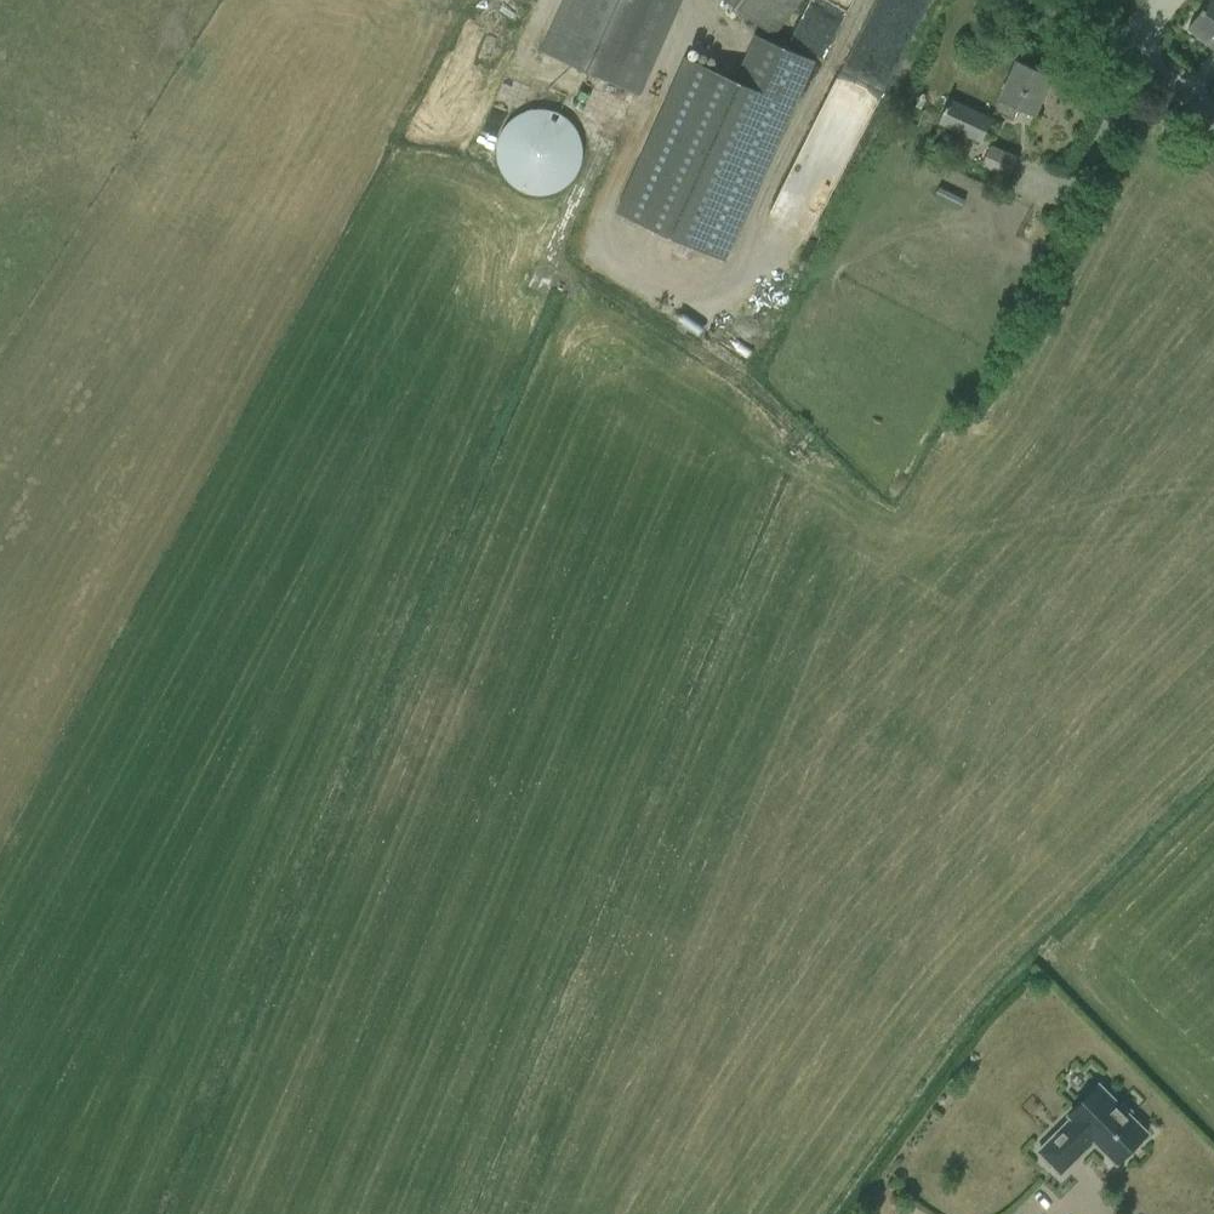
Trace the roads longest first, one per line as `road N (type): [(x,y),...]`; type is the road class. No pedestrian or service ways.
road 1 (unclassified): [(1213,140),(1047,0)]

